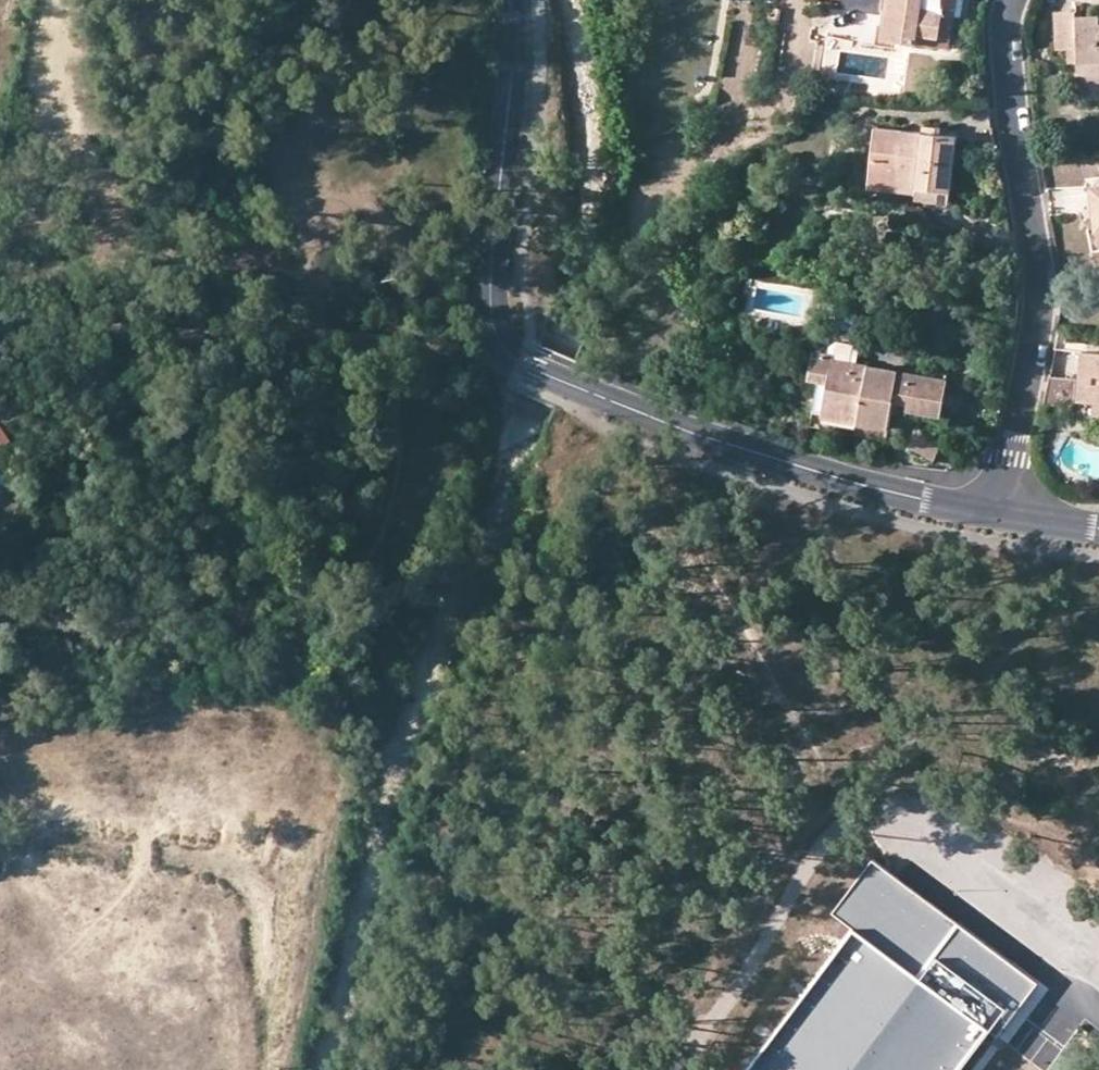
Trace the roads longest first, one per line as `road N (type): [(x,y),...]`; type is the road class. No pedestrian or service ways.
road 1 (residential): [(508,0),(512,39),(491,302),(496,346),(506,360),(670,426),(1002,513)]
road 2 (residential): [(1002,513),(1039,302),(1008,63),(1013,0)]

